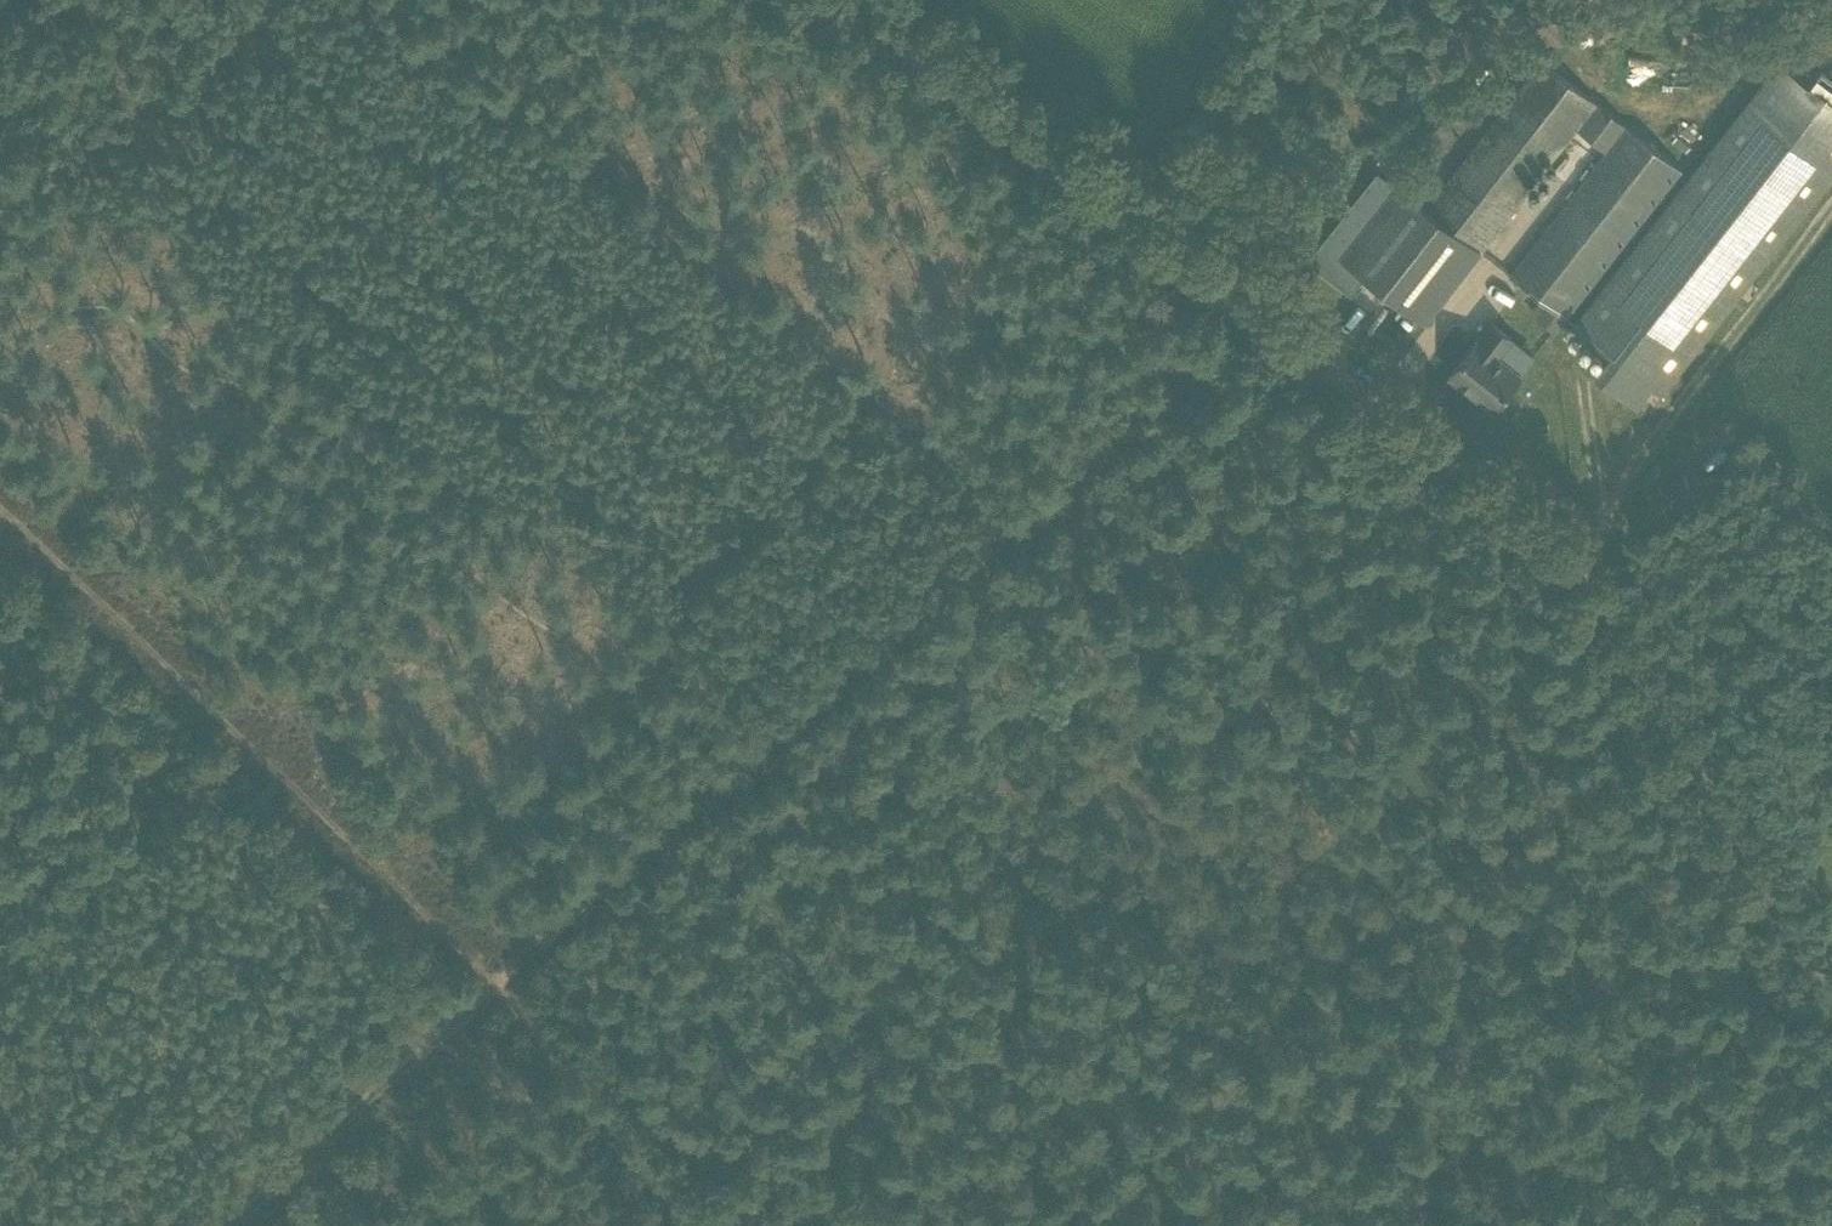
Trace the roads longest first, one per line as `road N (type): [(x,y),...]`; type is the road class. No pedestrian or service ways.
road 1 (unclassified): [(1831,994),(1625,635),(1533,533),(846,0)]
road 2 (track): [(706,1225),(504,992),(0,512)]
road 3 (track): [(243,1225),(821,710)]
road 4 (track): [(942,603),(1258,321)]
road 5 (track): [(821,710),(942,603)]

